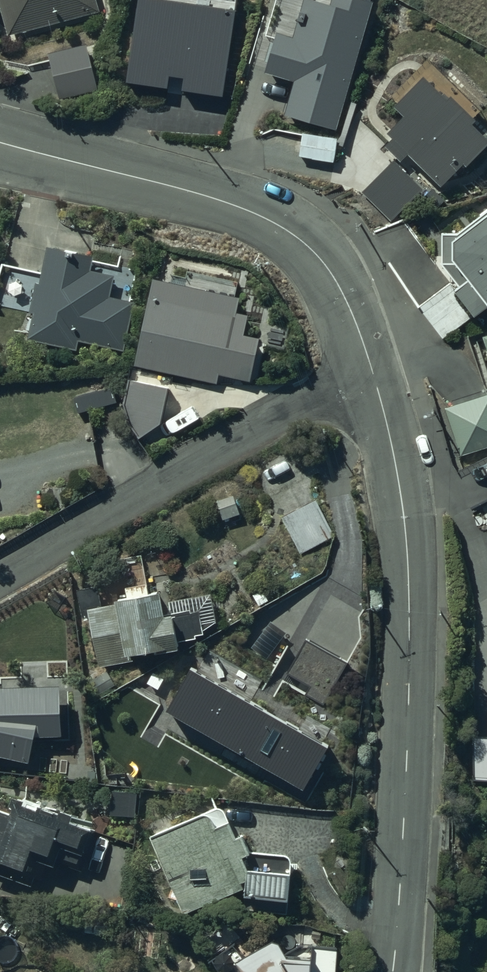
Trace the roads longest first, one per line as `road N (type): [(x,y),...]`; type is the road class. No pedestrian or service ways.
road 1 (unclassified): [(372,371),(396,465),(410,606),(392,971)]
road 2 (unclassified): [(0,143),(196,193),(285,228),(338,285),(372,371)]
road 3 (residential): [(0,578),(372,371)]

